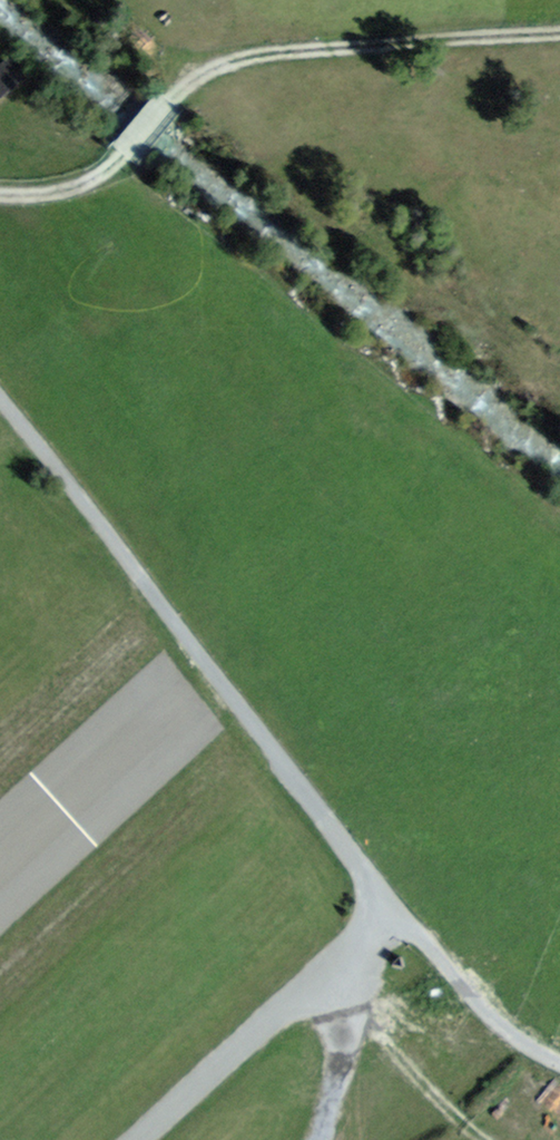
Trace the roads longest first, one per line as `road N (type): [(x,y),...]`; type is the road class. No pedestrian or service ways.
road 1 (residential): [(388,907),(0,396)]
road 2 (track): [(0,193),(42,195),(91,180),(123,156),(176,91),(240,56),(559,32)]
road 3 (track): [(136,1139),(388,907)]
road 4 (track): [(388,907),(520,1039),(559,1062)]

